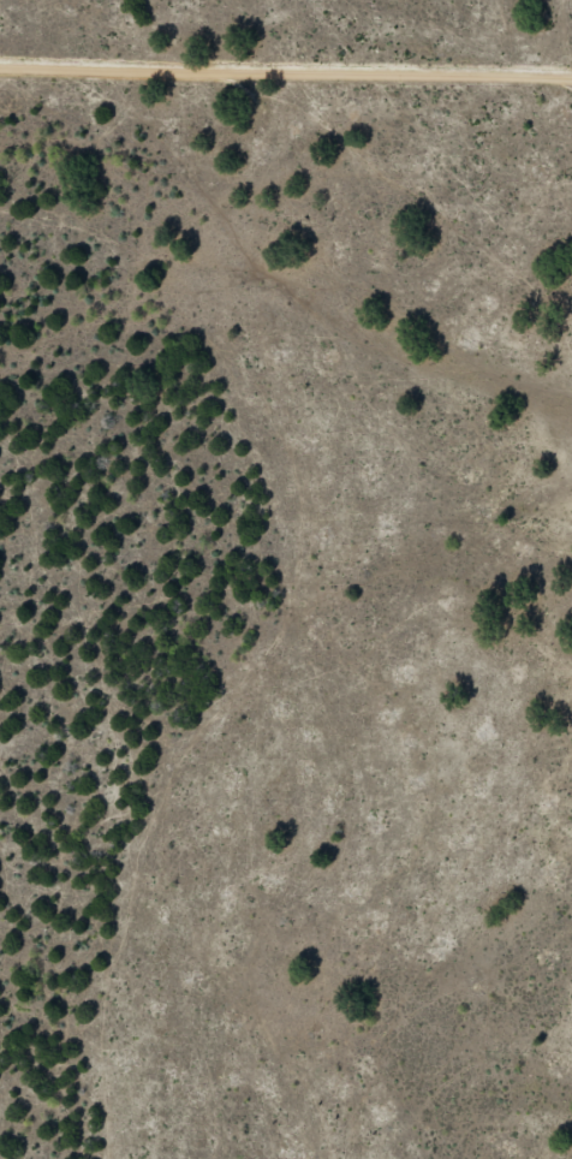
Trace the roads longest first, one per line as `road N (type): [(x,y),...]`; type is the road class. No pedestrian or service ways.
road 1 (residential): [(0,67),(571,73)]

